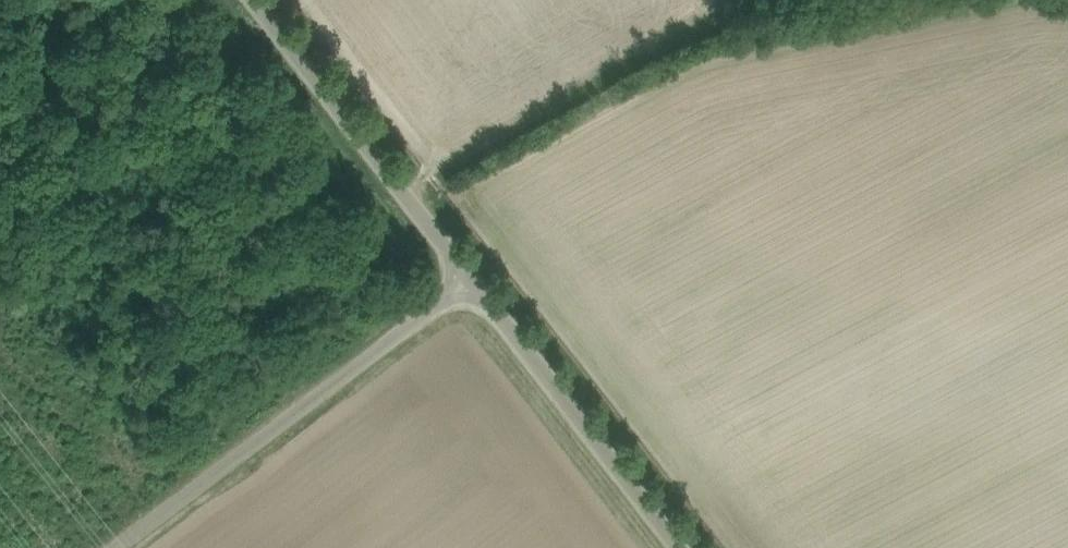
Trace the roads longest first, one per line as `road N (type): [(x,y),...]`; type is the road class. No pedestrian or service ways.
road 1 (track): [(404,174),(708,14),(814,0)]
road 2 (unclassified): [(119,547),(474,277)]
road 3 (unclassified): [(474,277),(265,0)]
road 4 (unclassified): [(683,547),(474,277)]

